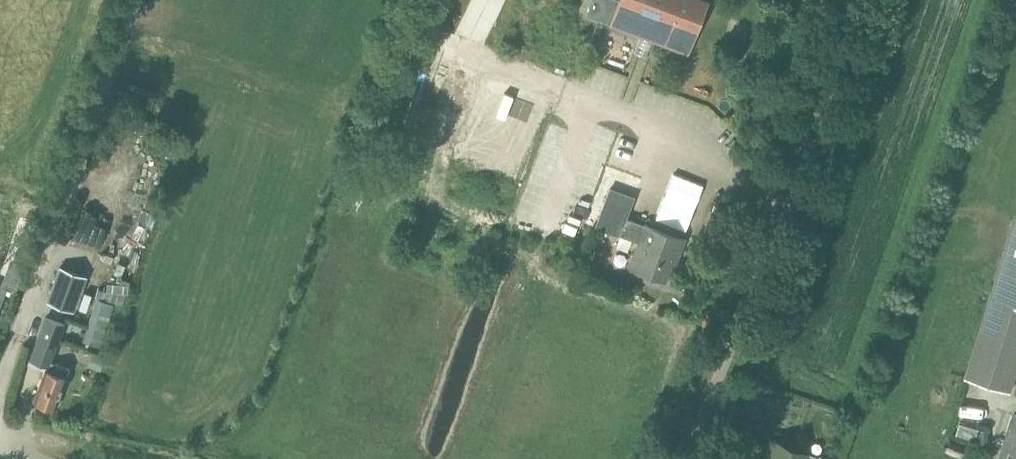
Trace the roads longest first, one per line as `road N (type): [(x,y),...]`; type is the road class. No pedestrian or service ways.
road 1 (unclassified): [(691,458),(791,178)]
road 2 (track): [(791,178),(845,29)]

